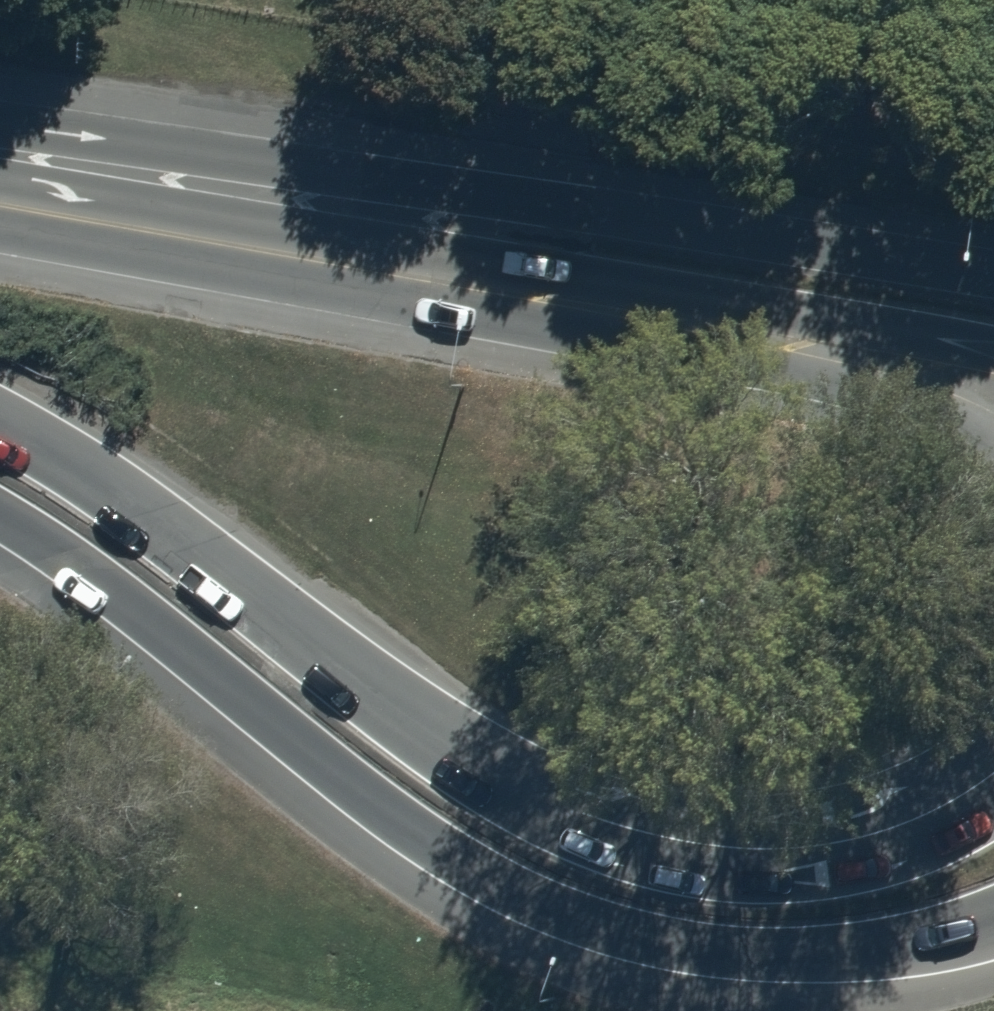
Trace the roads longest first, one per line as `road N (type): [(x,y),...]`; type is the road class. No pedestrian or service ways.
road 1 (secondary): [(0,419),(131,505),(470,760),(583,812),(712,844),(829,843),(941,809),(993,773)]
road 2 (secondary): [(993,923),(906,948),(821,957),(647,942),(565,916),(407,829),(0,516)]
road 3 (secondary): [(993,448),(899,402),(726,363),(0,238)]
road 4 (secondary): [(0,179),(816,306),(993,349)]
road 5 (secondary): [(0,129),(993,272)]

